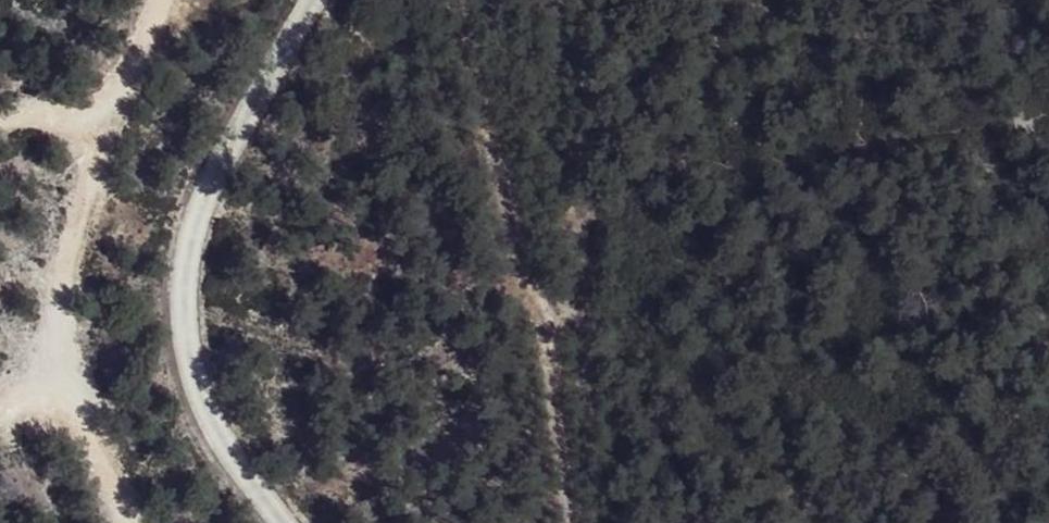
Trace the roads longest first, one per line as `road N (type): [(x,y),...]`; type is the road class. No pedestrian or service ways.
road 1 (unclassified): [(288,522),(235,451),(191,367),(183,268),(211,187),(323,0)]
road 2 (track): [(120,522),(65,432),(43,299),(83,120),(148,0)]

